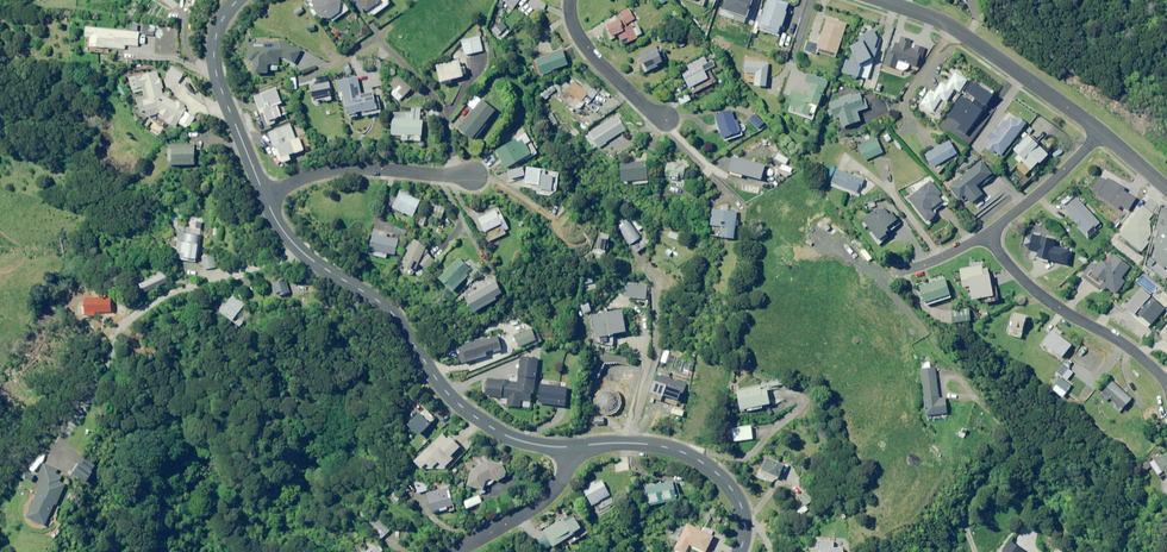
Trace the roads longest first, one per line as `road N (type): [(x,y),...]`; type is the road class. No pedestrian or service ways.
road 1 (residential): [(574,452),(487,429),(453,401),(390,309),(307,261),(266,196)]
road 2 (residential): [(882,0),(966,35),(1100,133)]
road 3 (residential): [(740,551),(745,521),(712,470),(677,450),(632,440),(574,452)]
road 4 (residential): [(990,239),(1039,298),(1125,347),(1166,389)]
road 5 (residential): [(266,196),(219,80),(218,35),(241,0)]
road 6 (residential): [(266,196),(331,165),(463,173)]
road 7 (residential): [(669,123),(579,42),(575,0)]
road 8 (residential): [(457,551),(534,511),(562,485),(574,452)]
road 9 (residential): [(990,239),(1100,133)]

